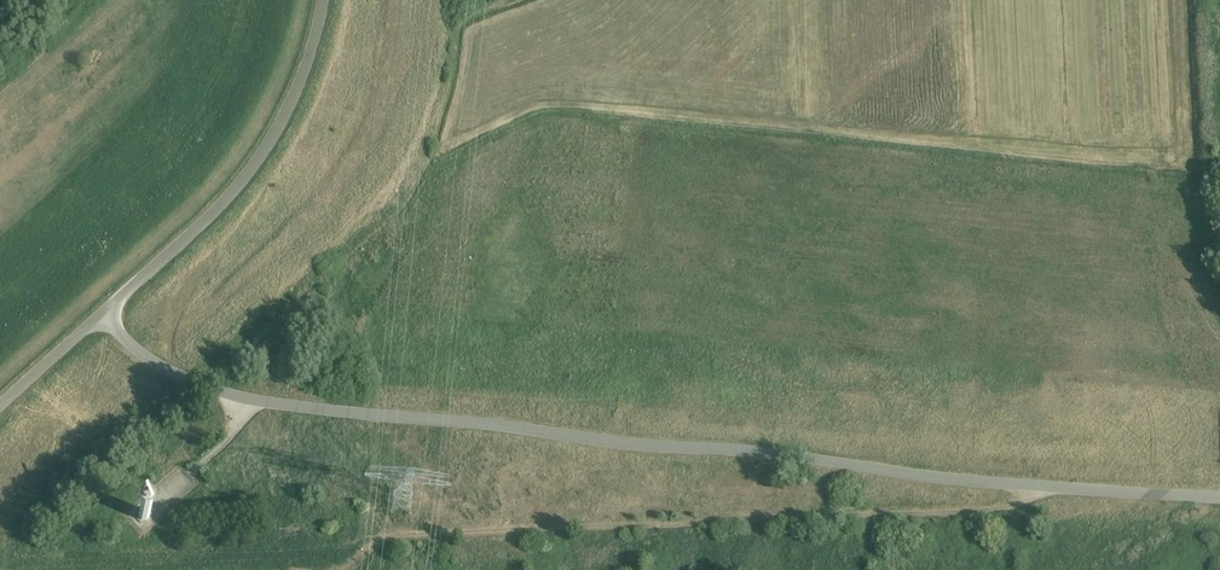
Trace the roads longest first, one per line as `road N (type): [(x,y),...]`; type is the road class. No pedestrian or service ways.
road 1 (unclassified): [(1219,498),(933,477),(745,450),(275,405),(165,369),(102,315)]
road 2 (track): [(1035,486),(1025,503),(1002,511),(389,538),(364,549)]
road 3 (unclassified): [(102,315),(234,191),(277,134),(305,77),(326,0)]
road 4 (unclassified): [(0,404),(102,315)]

